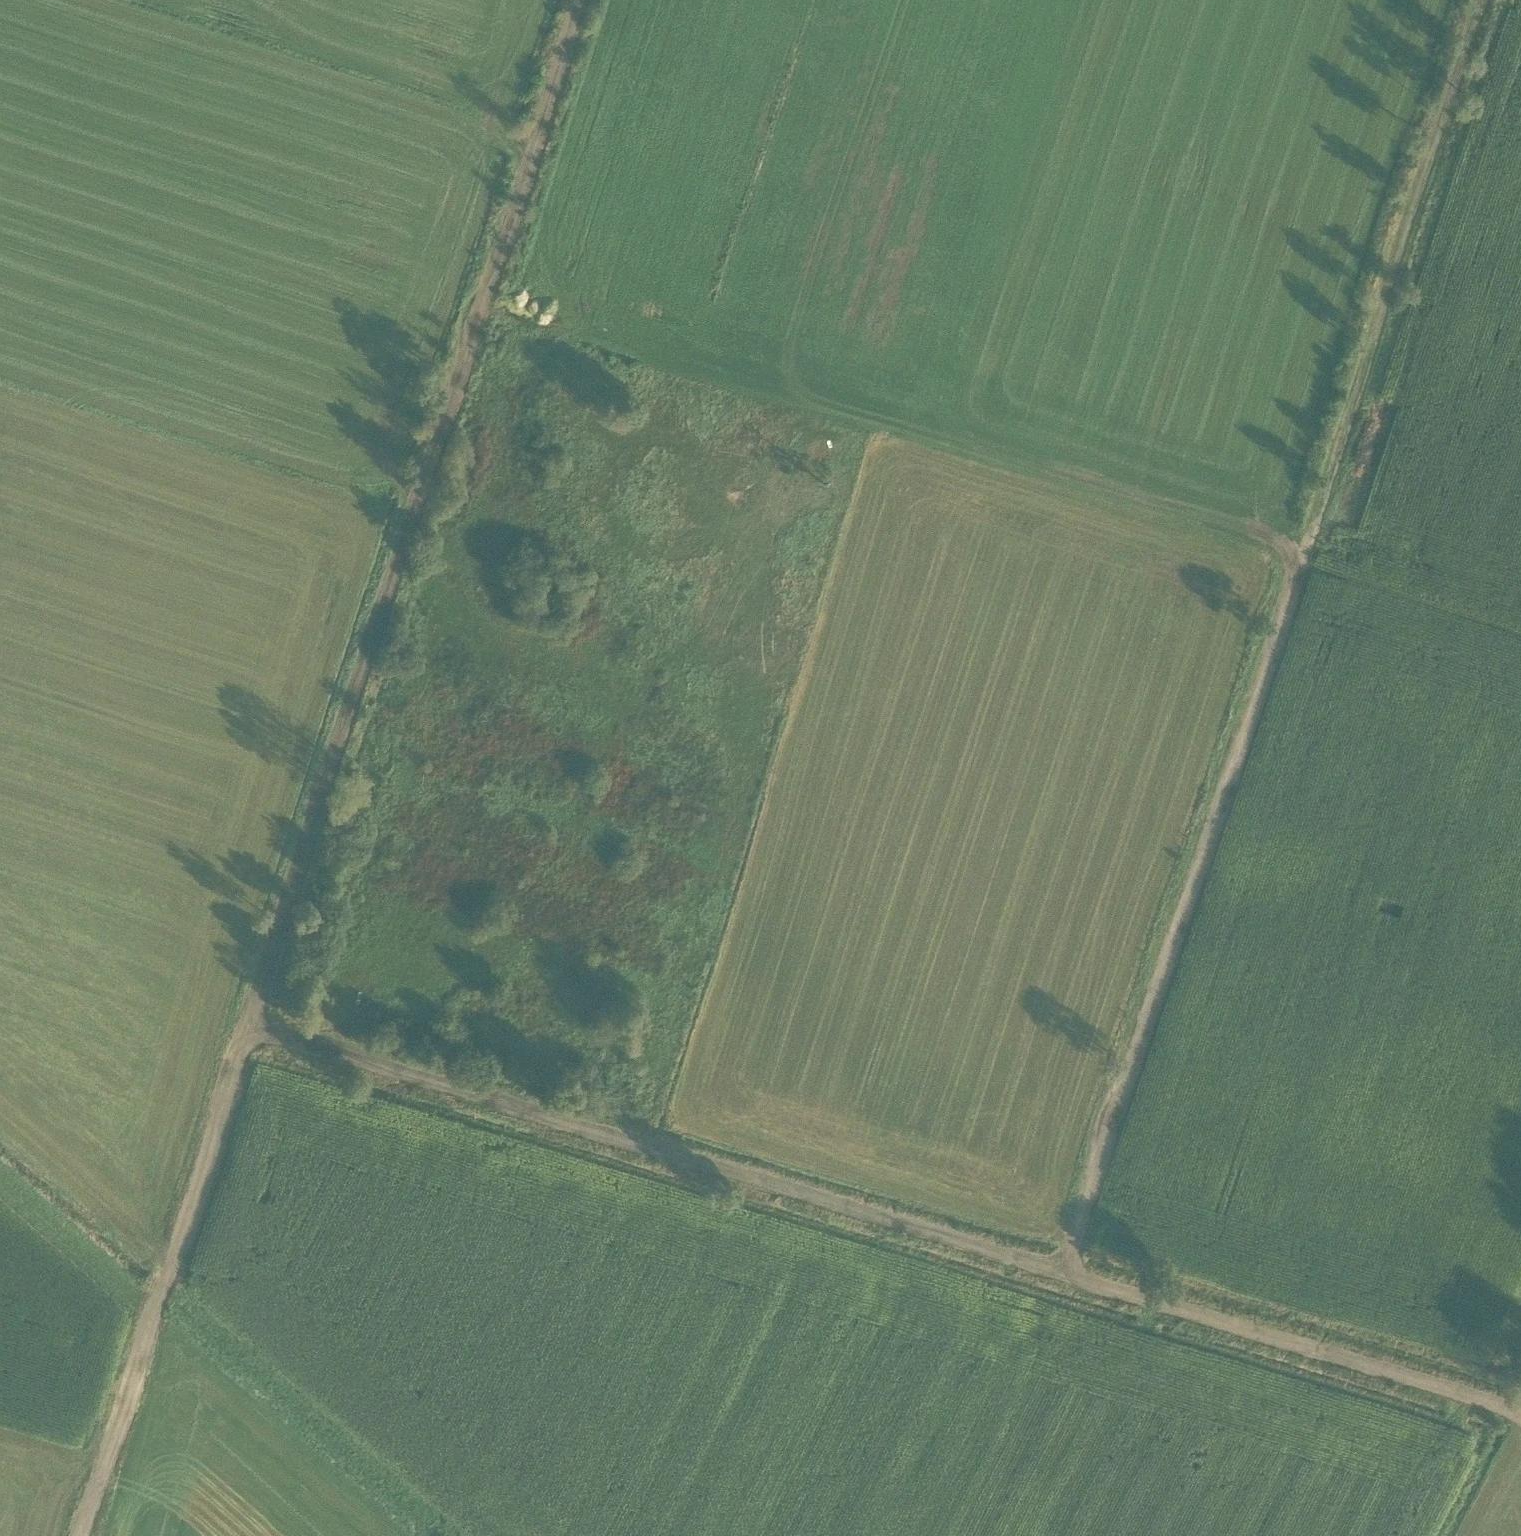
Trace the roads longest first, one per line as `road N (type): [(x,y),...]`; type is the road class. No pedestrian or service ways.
road 1 (track): [(1065,1271),(1485,0)]
road 2 (track): [(1520,1418),(1493,1400),(255,1022)]
road 3 (track): [(255,1022),(582,0)]
road 4 (track): [(255,1022),(158,1286),(82,1535)]

